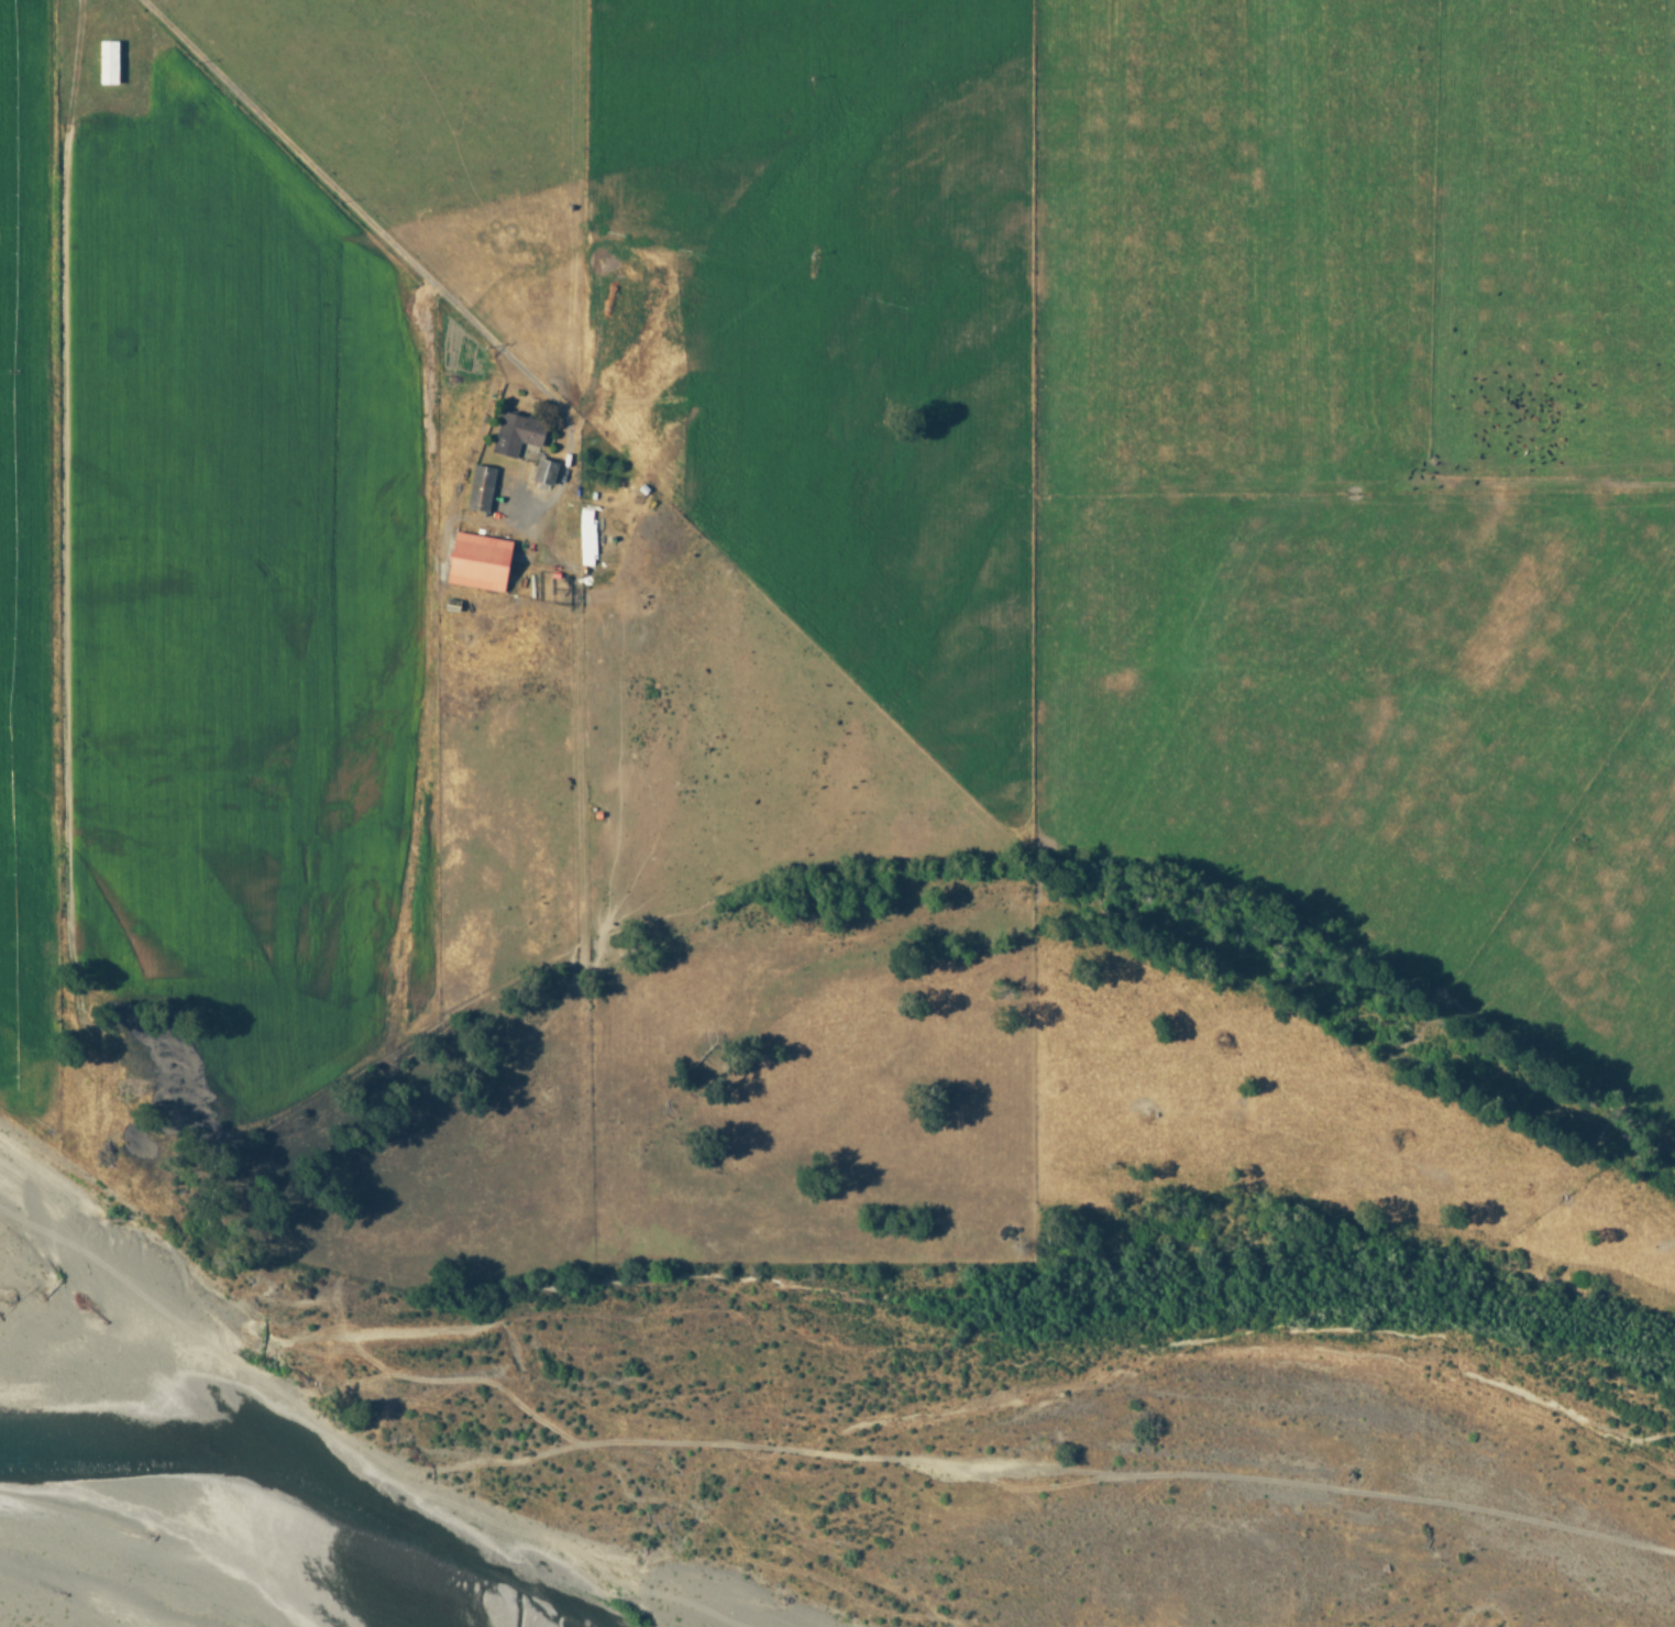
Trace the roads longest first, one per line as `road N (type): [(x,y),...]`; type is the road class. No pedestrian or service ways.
road 1 (residential): [(551,501),(573,437),(560,403),(148,0)]

